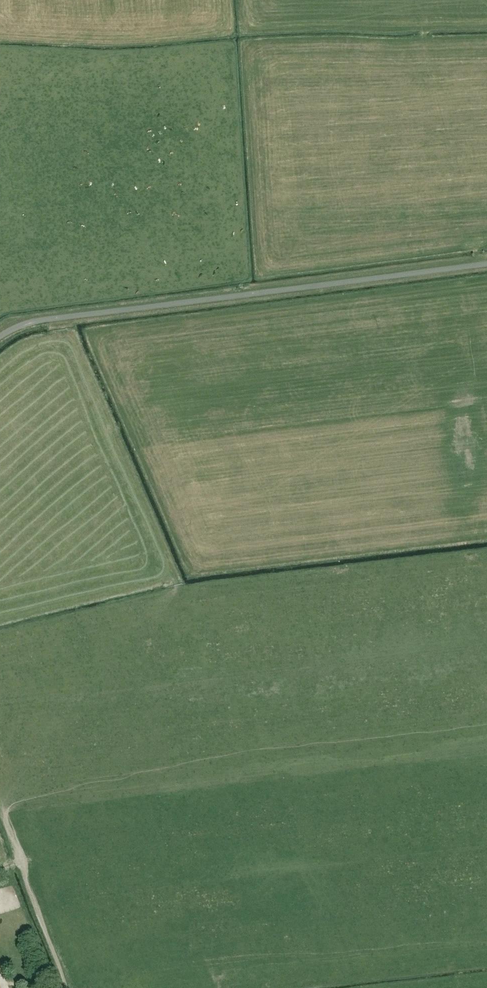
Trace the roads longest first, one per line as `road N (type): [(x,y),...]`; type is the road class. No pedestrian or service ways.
road 1 (unclassified): [(0,335),(56,317),(486,263)]
road 2 (track): [(67,987),(19,862),(0,868)]

